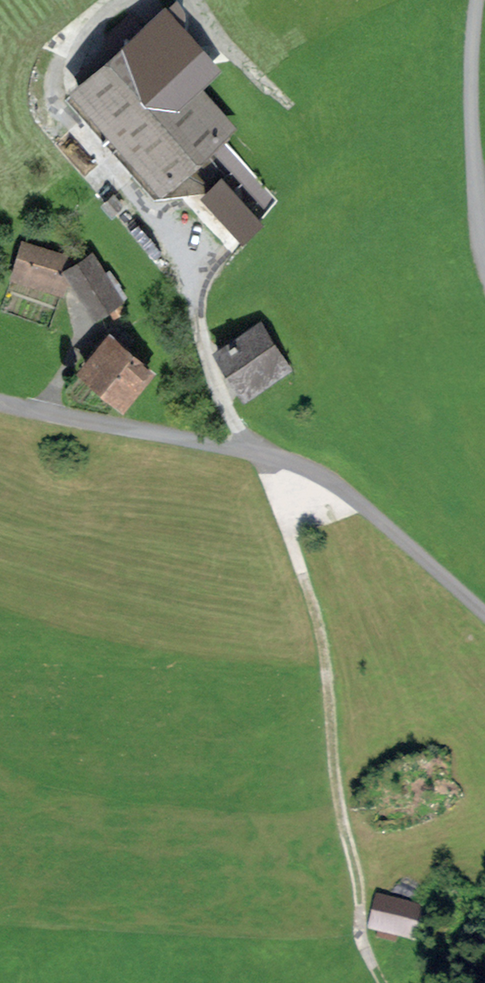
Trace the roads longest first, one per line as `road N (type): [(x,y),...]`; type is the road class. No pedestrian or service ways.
road 1 (track): [(134,0),(63,49),(49,100),(166,232),(189,276),(200,333),(231,419),(250,450)]
road 2 (track): [(383,982),(361,930),(318,617),(261,453)]
road 3 (unclassified): [(0,402),(250,450),(316,471),(484,612)]
road 4 (unclassified): [(484,250),(466,58),(472,0)]
road 5 (track): [(278,98),(199,0)]

